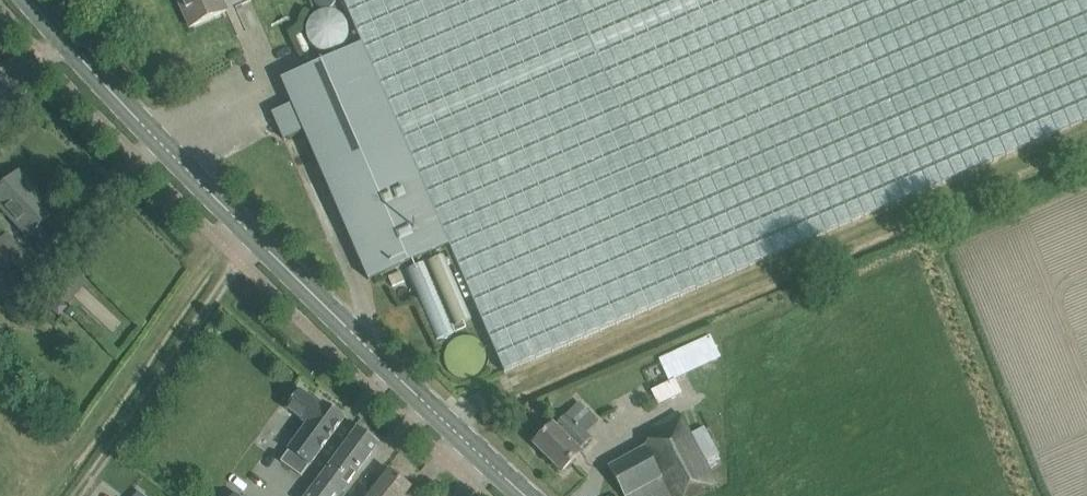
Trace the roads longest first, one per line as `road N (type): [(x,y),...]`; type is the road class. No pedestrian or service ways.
road 1 (tertiary): [(536,495),(134,118),(31,0)]

